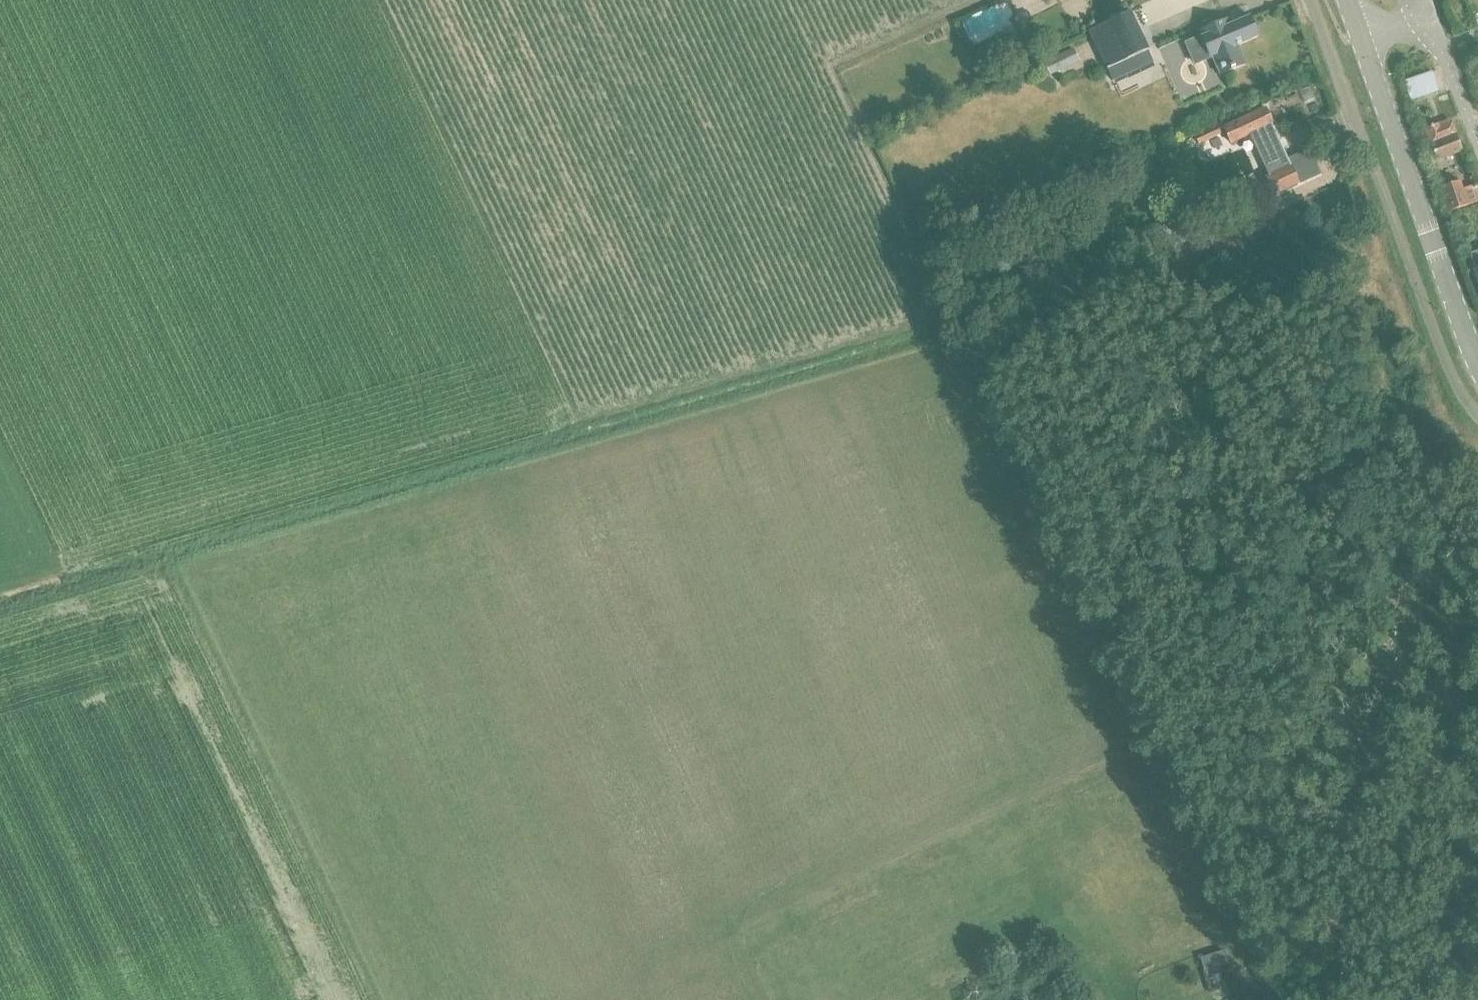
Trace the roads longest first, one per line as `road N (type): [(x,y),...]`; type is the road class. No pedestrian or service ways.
road 1 (residential): [(1477,416),(1453,375),(1312,0)]
road 2 (tertiary): [(1360,36),(1477,362)]

